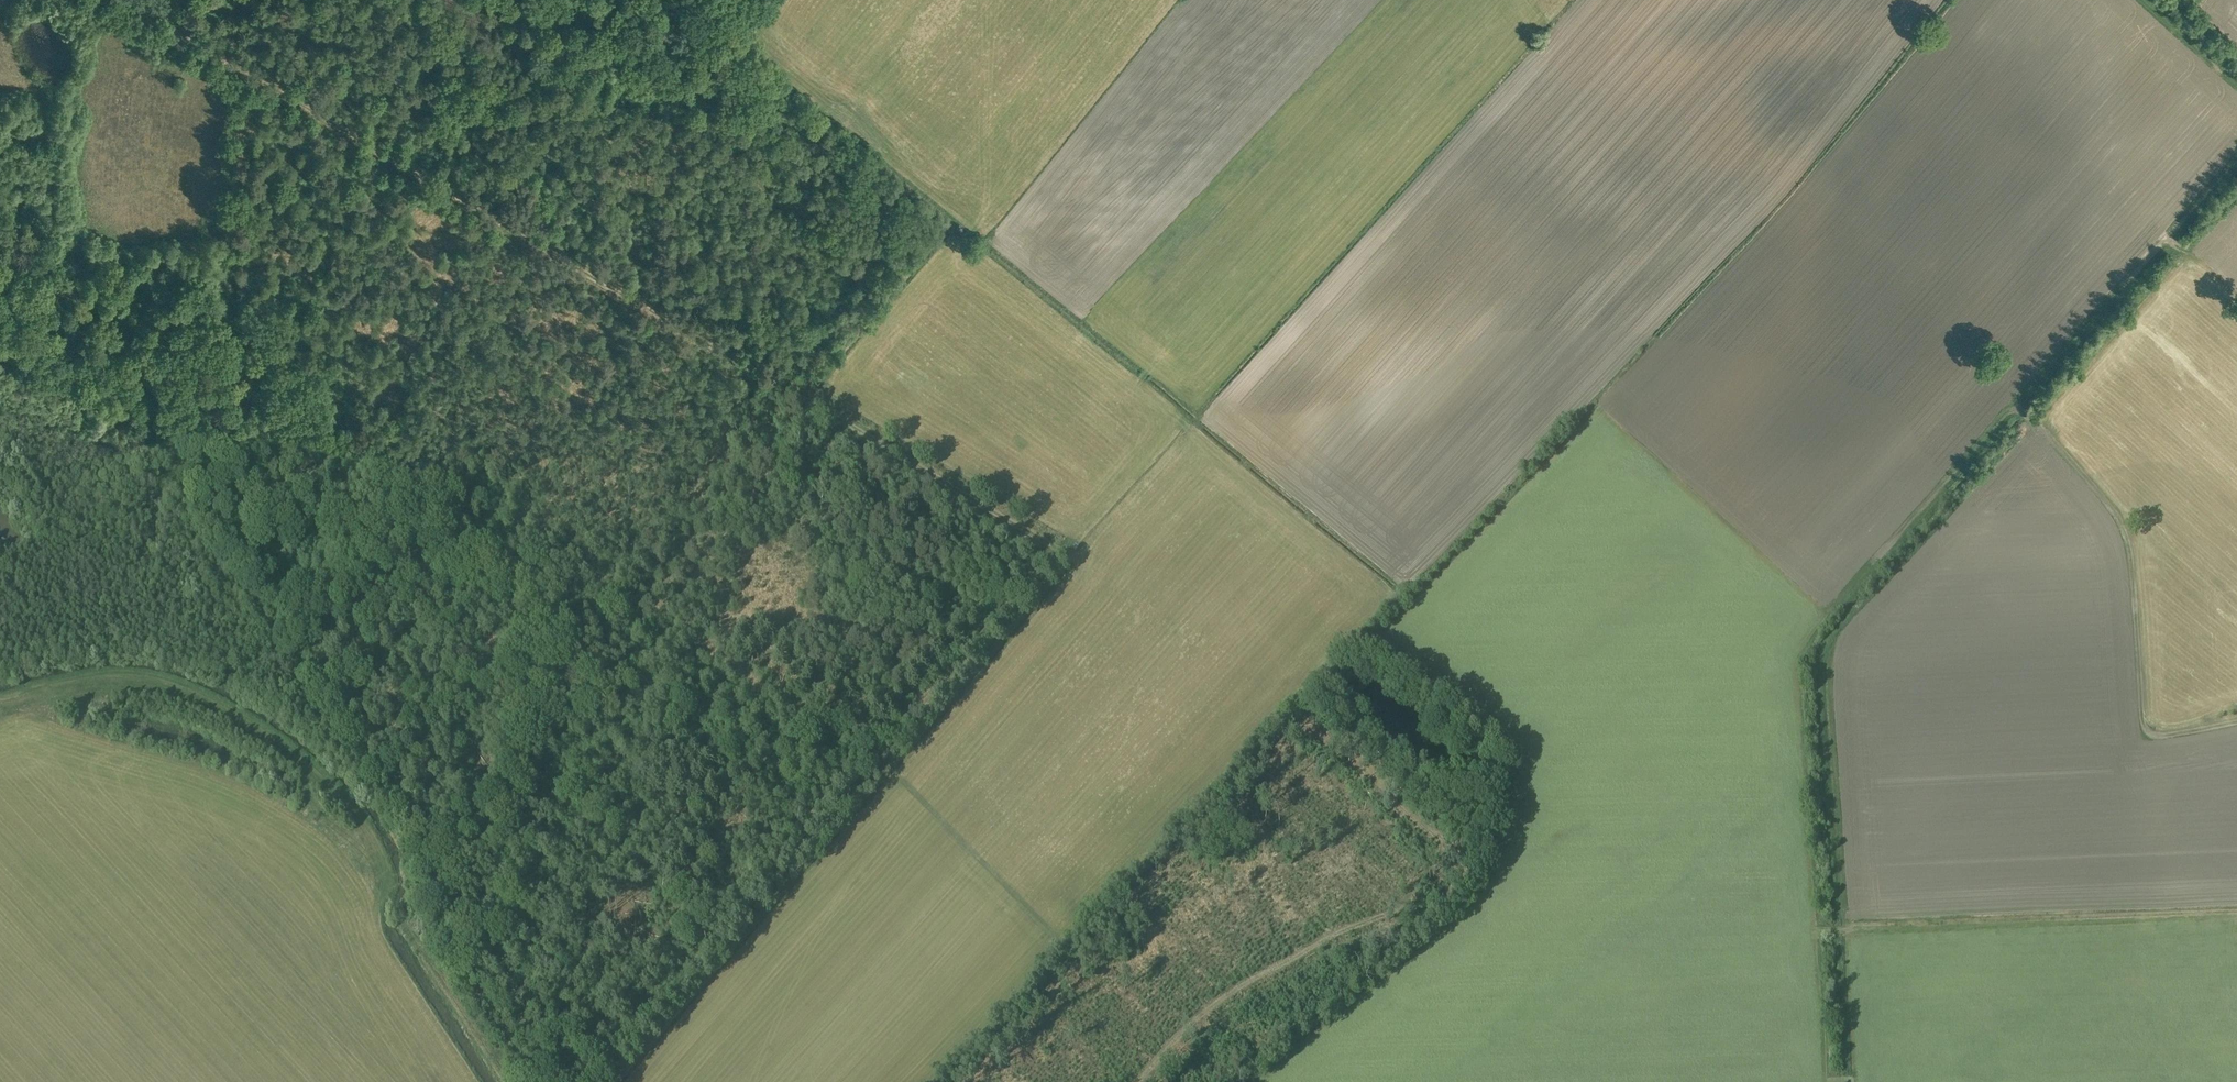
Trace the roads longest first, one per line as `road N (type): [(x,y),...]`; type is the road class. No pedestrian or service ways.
road 1 (track): [(146,17),(1080,562)]
road 2 (track): [(0,719),(189,767),(304,832),(478,1081)]
road 3 (track): [(897,783),(879,759),(1055,547)]

